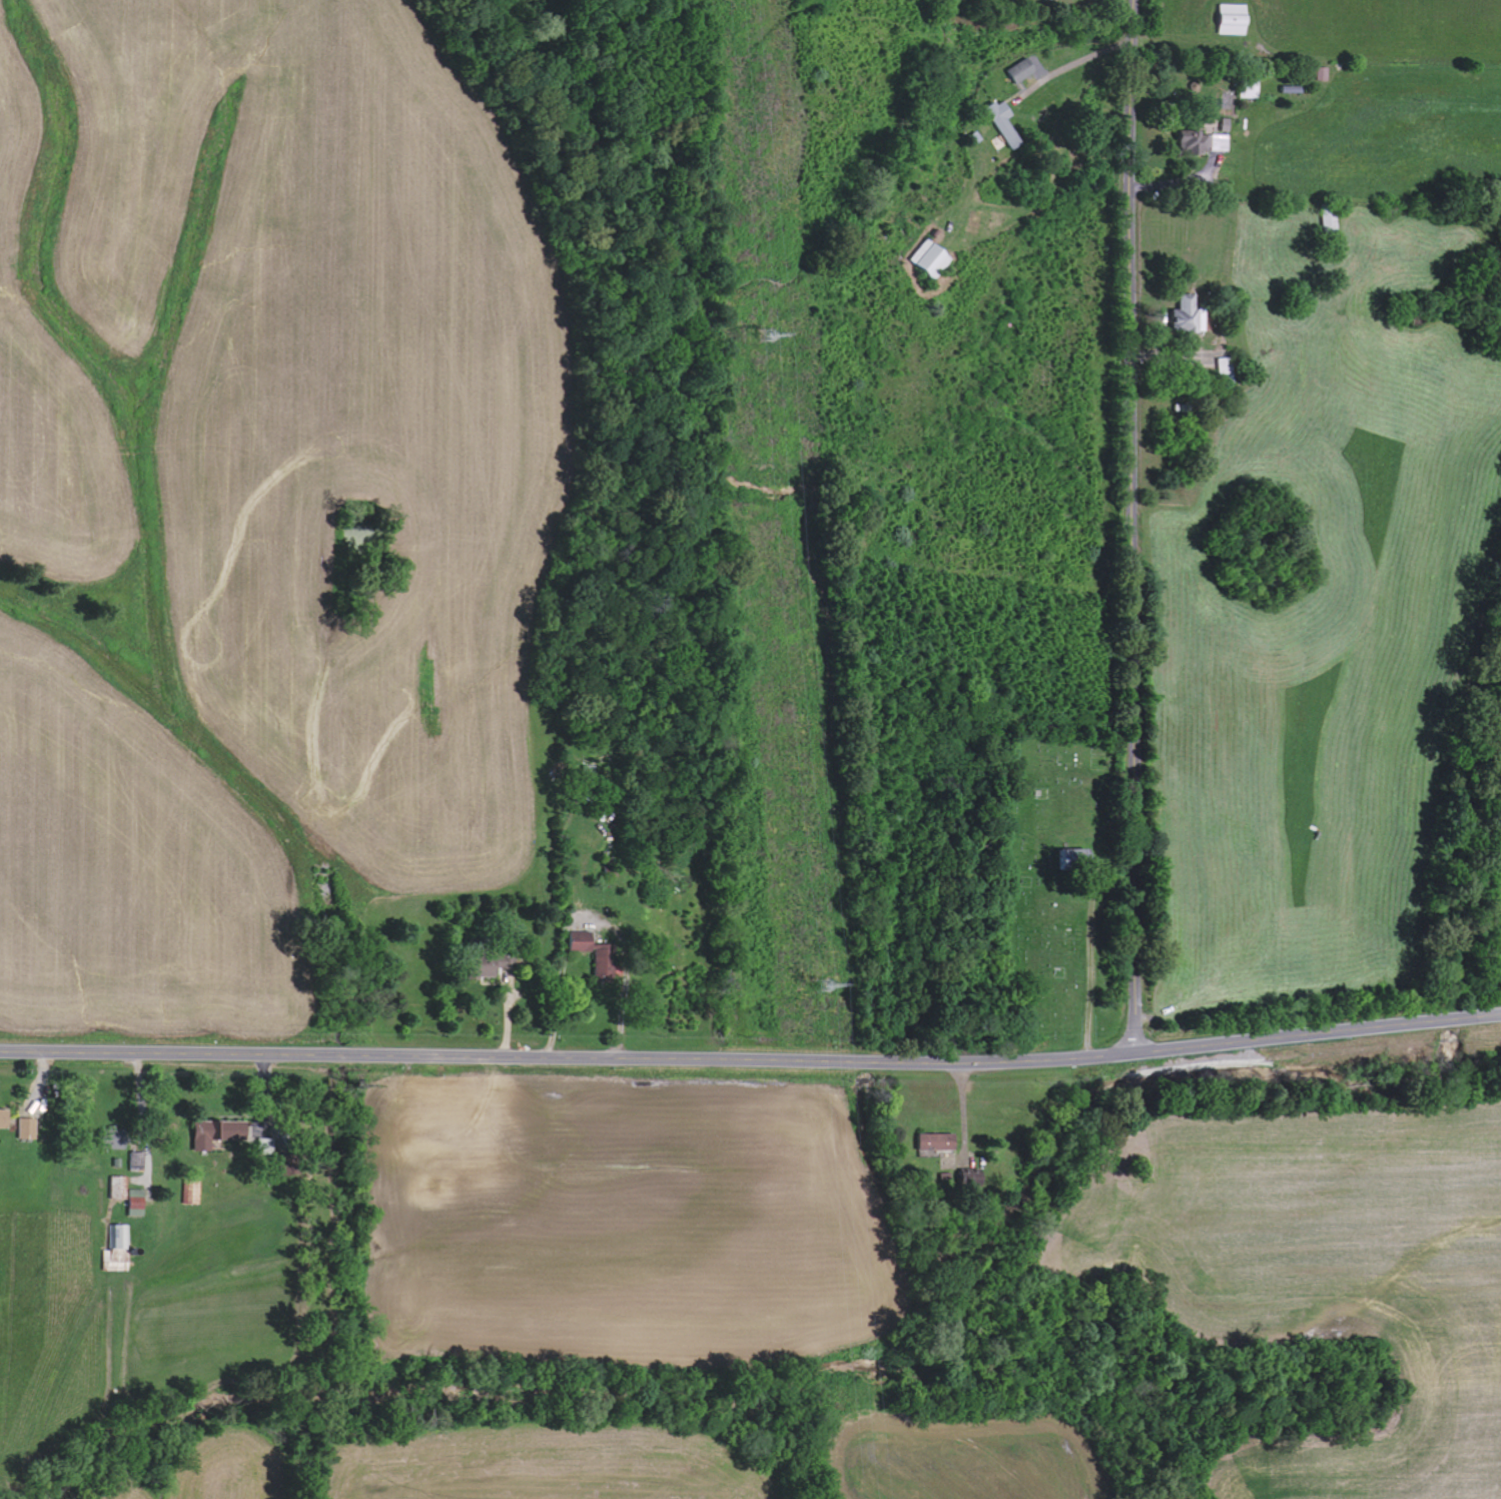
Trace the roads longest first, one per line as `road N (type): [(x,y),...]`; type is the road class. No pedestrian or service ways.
road 1 (secondary): [(0,1050),(905,1062),(1137,1051)]
road 2 (tertiary): [(1137,1051),(1135,0)]
road 3 (secondary): [(1137,1051),(1500,1013)]

